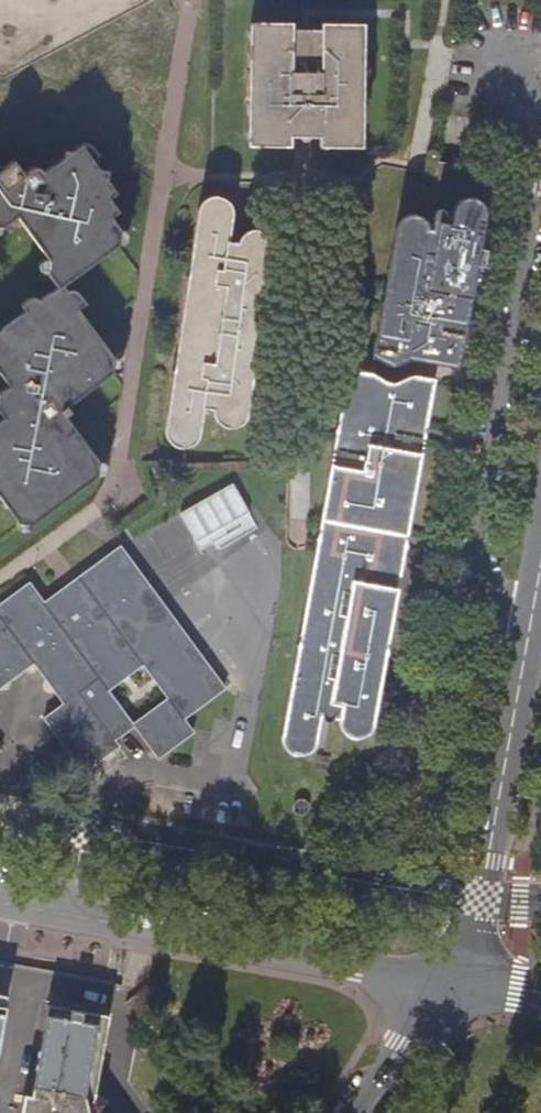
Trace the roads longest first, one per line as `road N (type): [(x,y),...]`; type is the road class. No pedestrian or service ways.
road 1 (residential): [(0,906),(440,986)]
road 2 (residential): [(540,564),(481,898),(440,986)]
road 3 (residential): [(440,986),(363,1112)]

